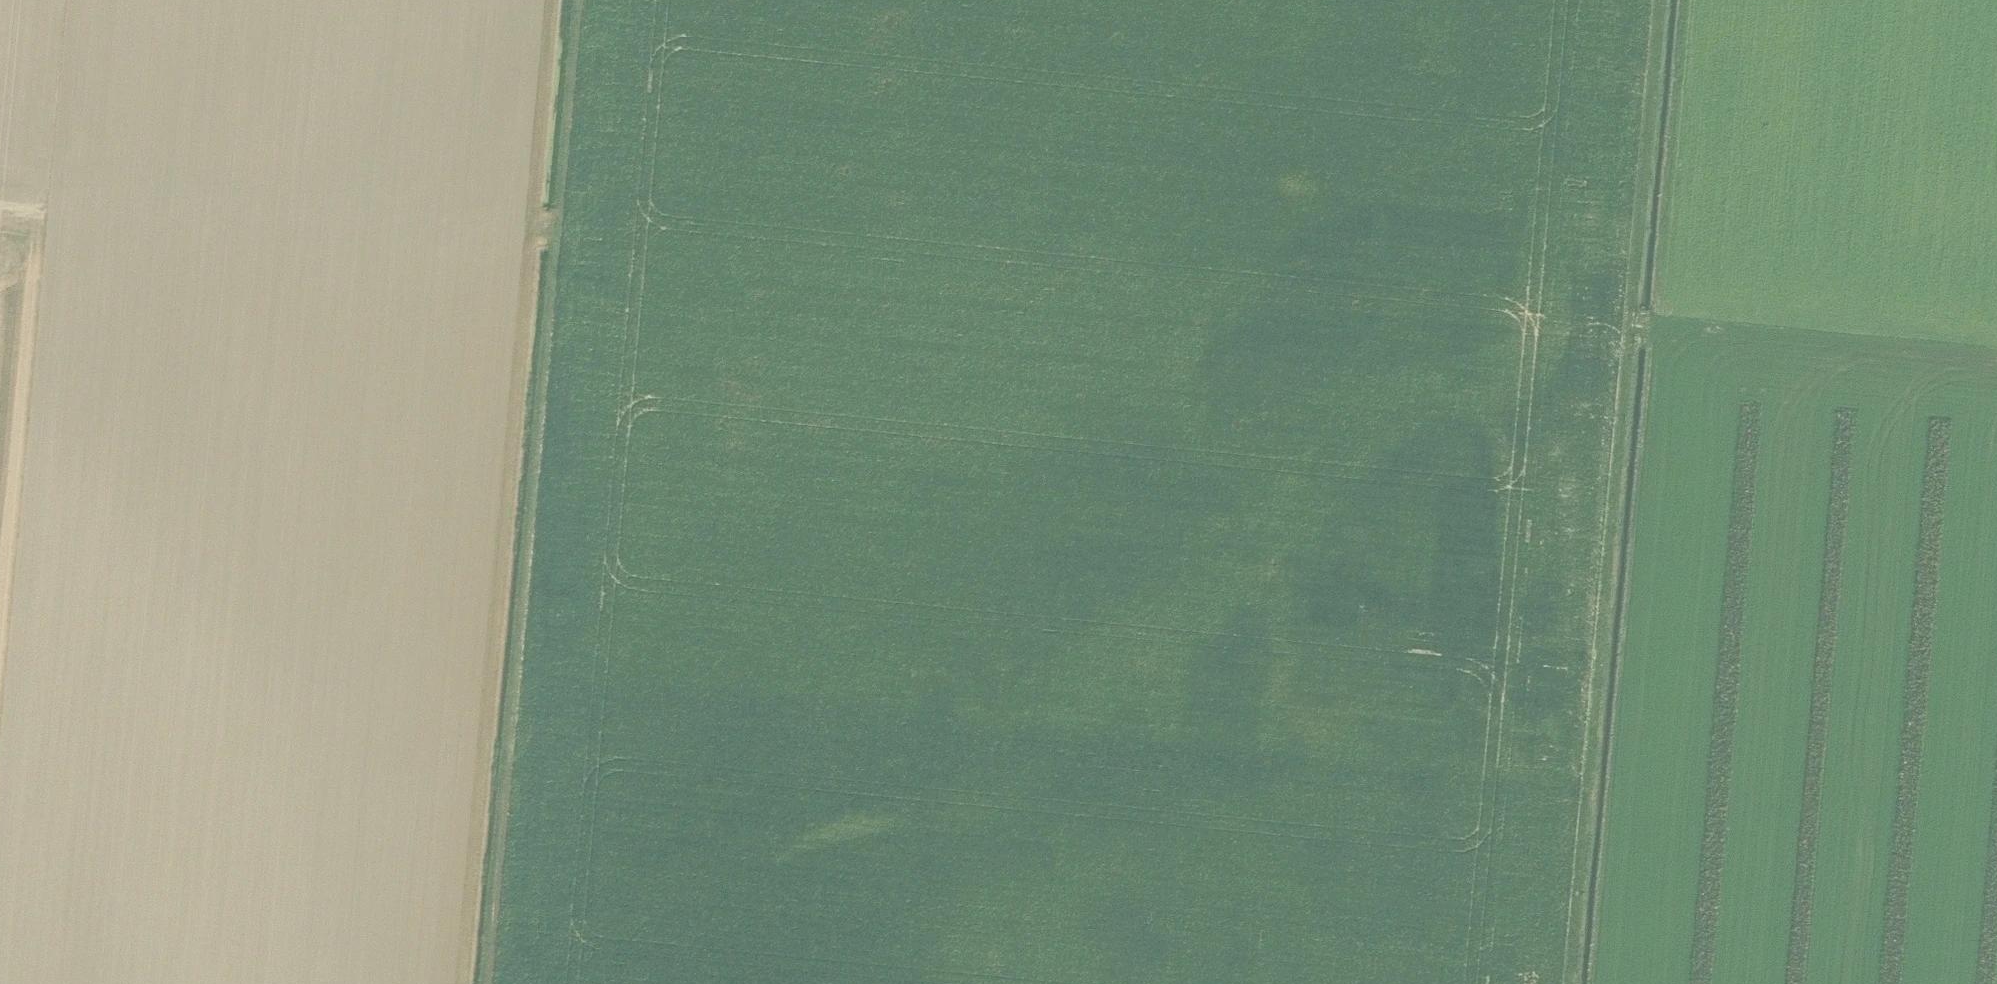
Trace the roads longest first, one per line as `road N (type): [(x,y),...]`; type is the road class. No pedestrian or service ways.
road 1 (track): [(495,983),(586,0)]

